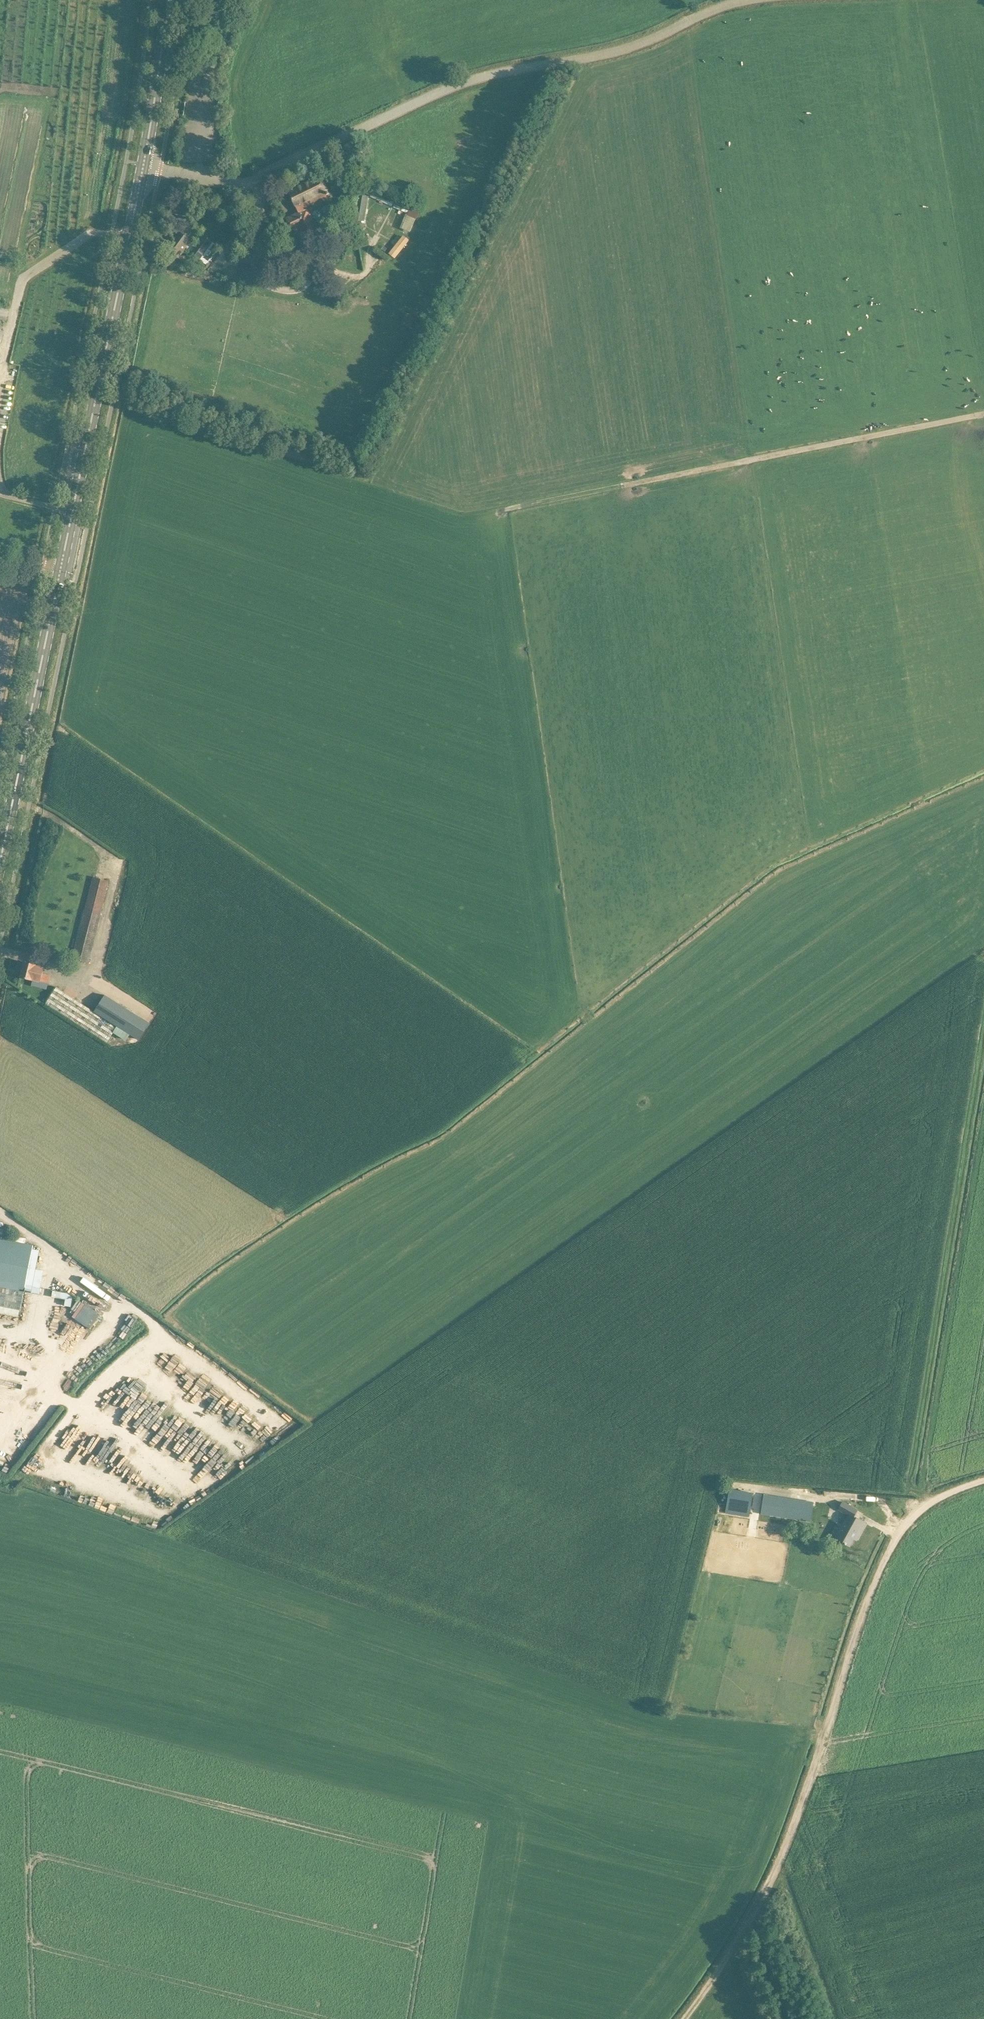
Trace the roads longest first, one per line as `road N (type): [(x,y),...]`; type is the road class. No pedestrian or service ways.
road 1 (unclassified): [(143,165),(248,183),(453,87),(623,50),(746,0)]
road 2 (track): [(684,2018),(776,1871),(882,1565),(922,1509),(983,1479)]
road 3 (primary): [(60,570),(143,165)]
road 4 (primary): [(0,862),(60,570)]
road 5 (primary): [(143,165),(168,0)]

